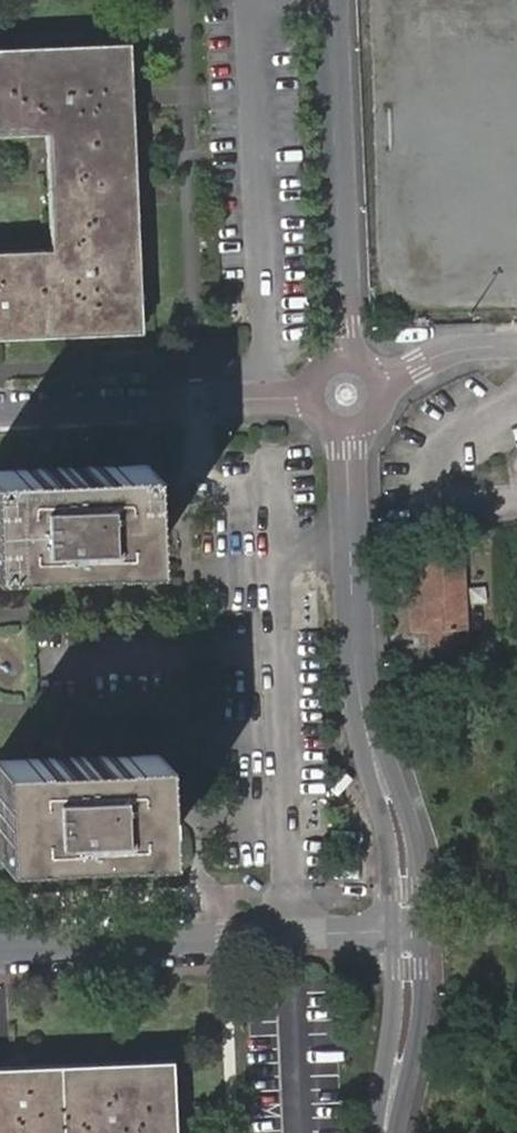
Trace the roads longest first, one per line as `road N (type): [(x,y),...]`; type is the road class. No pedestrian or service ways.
road 1 (residential): [(409,932),(406,846),(359,691),(346,395)]
road 2 (residential): [(0,947),(409,932)]
road 3 (residential): [(346,395),(329,0)]
road 4 (residential): [(0,412),(346,395)]
road 5 (residential): [(394,1132),(409,932)]
road 6 (residential): [(346,395),(439,354),(516,345)]

